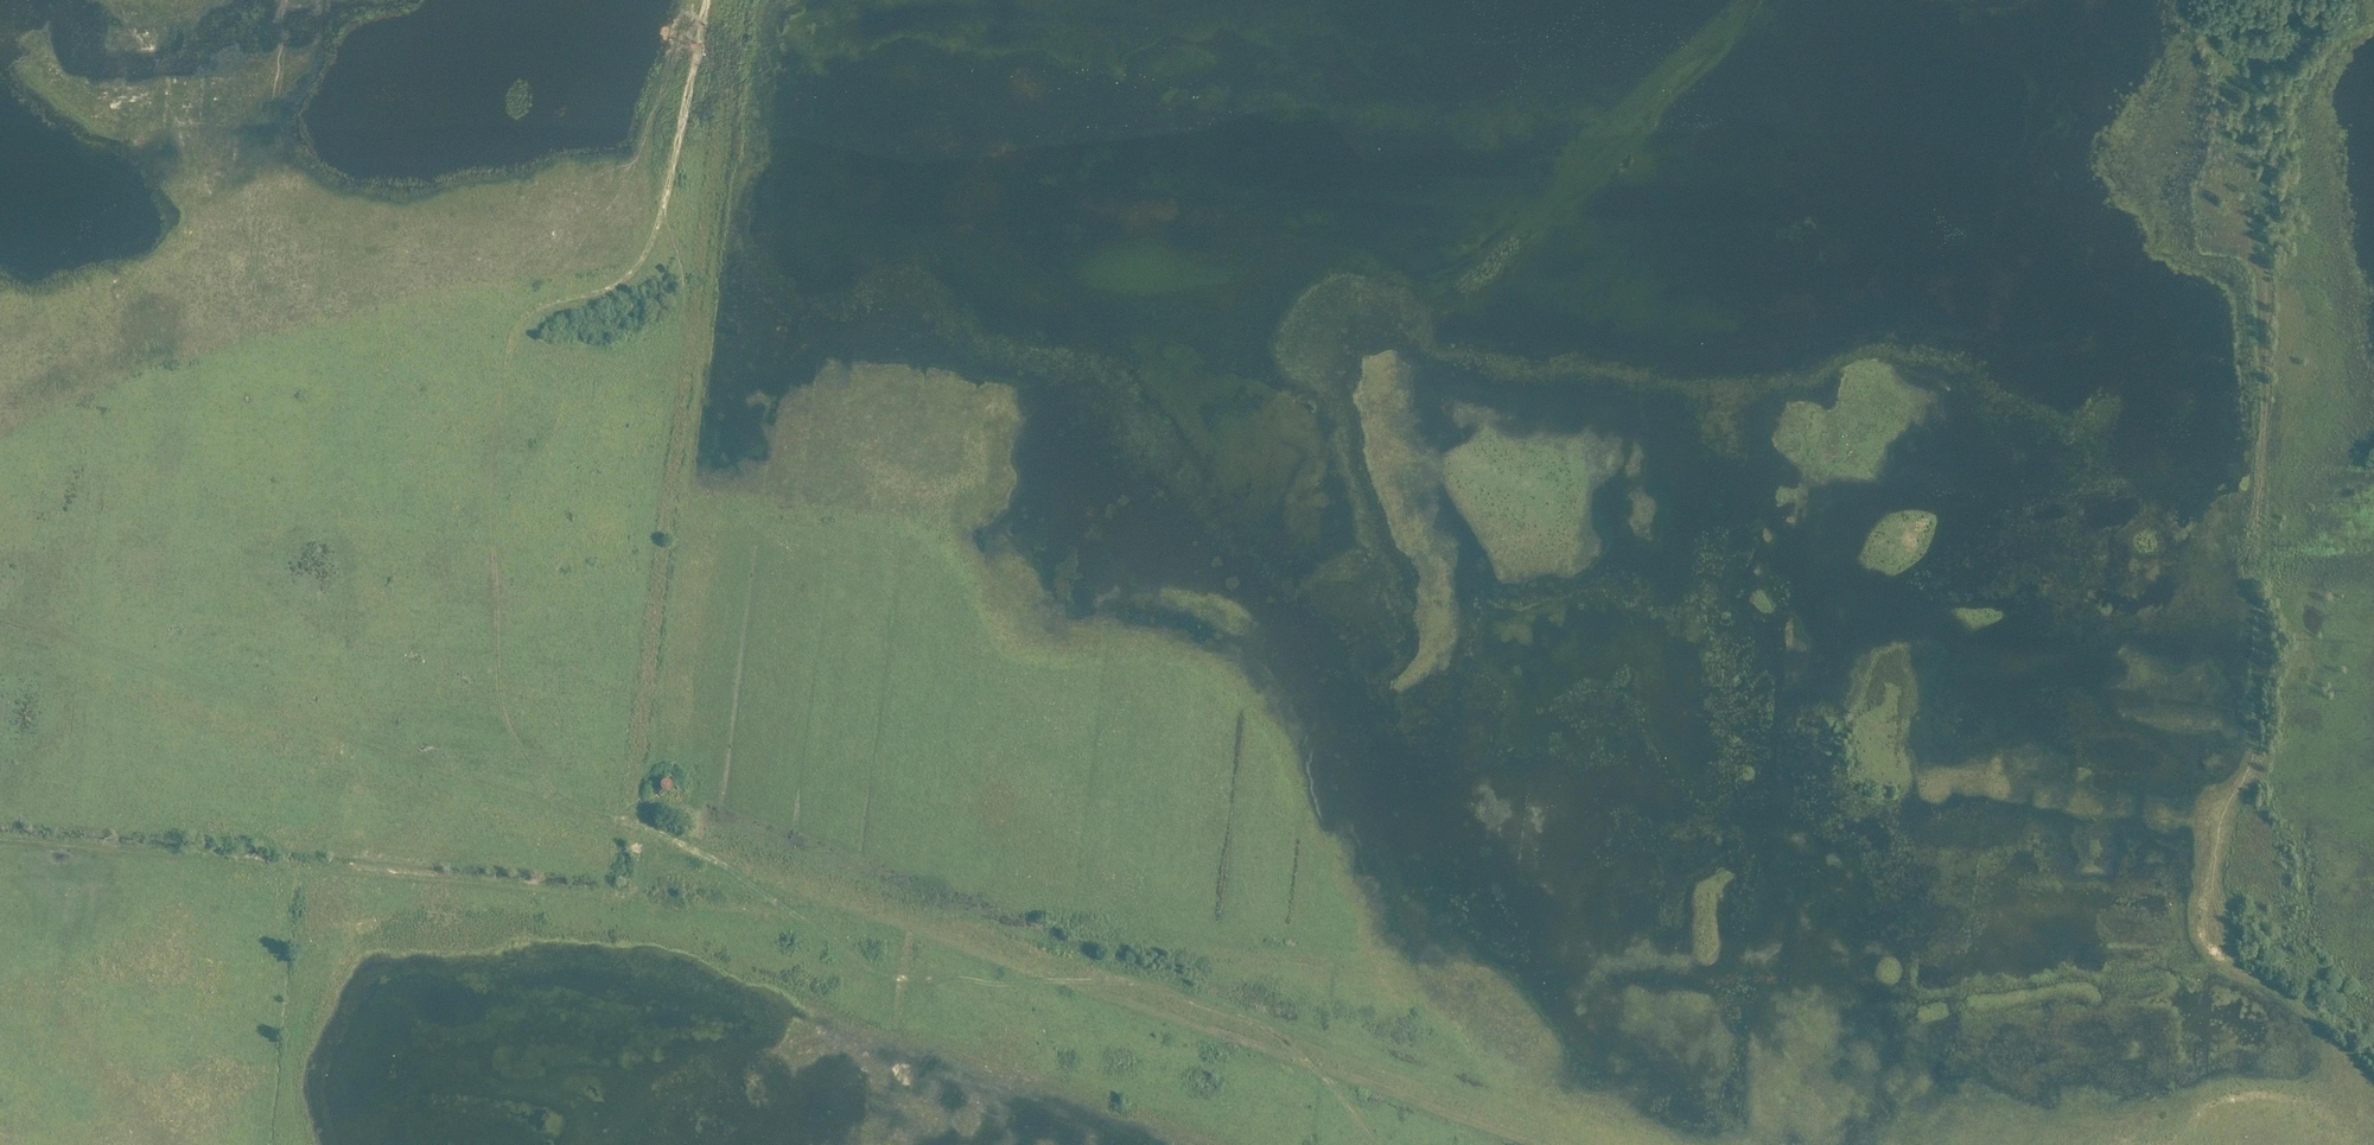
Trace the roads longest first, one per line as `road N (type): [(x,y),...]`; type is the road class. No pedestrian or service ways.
road 1 (track): [(0,838),(628,892)]

